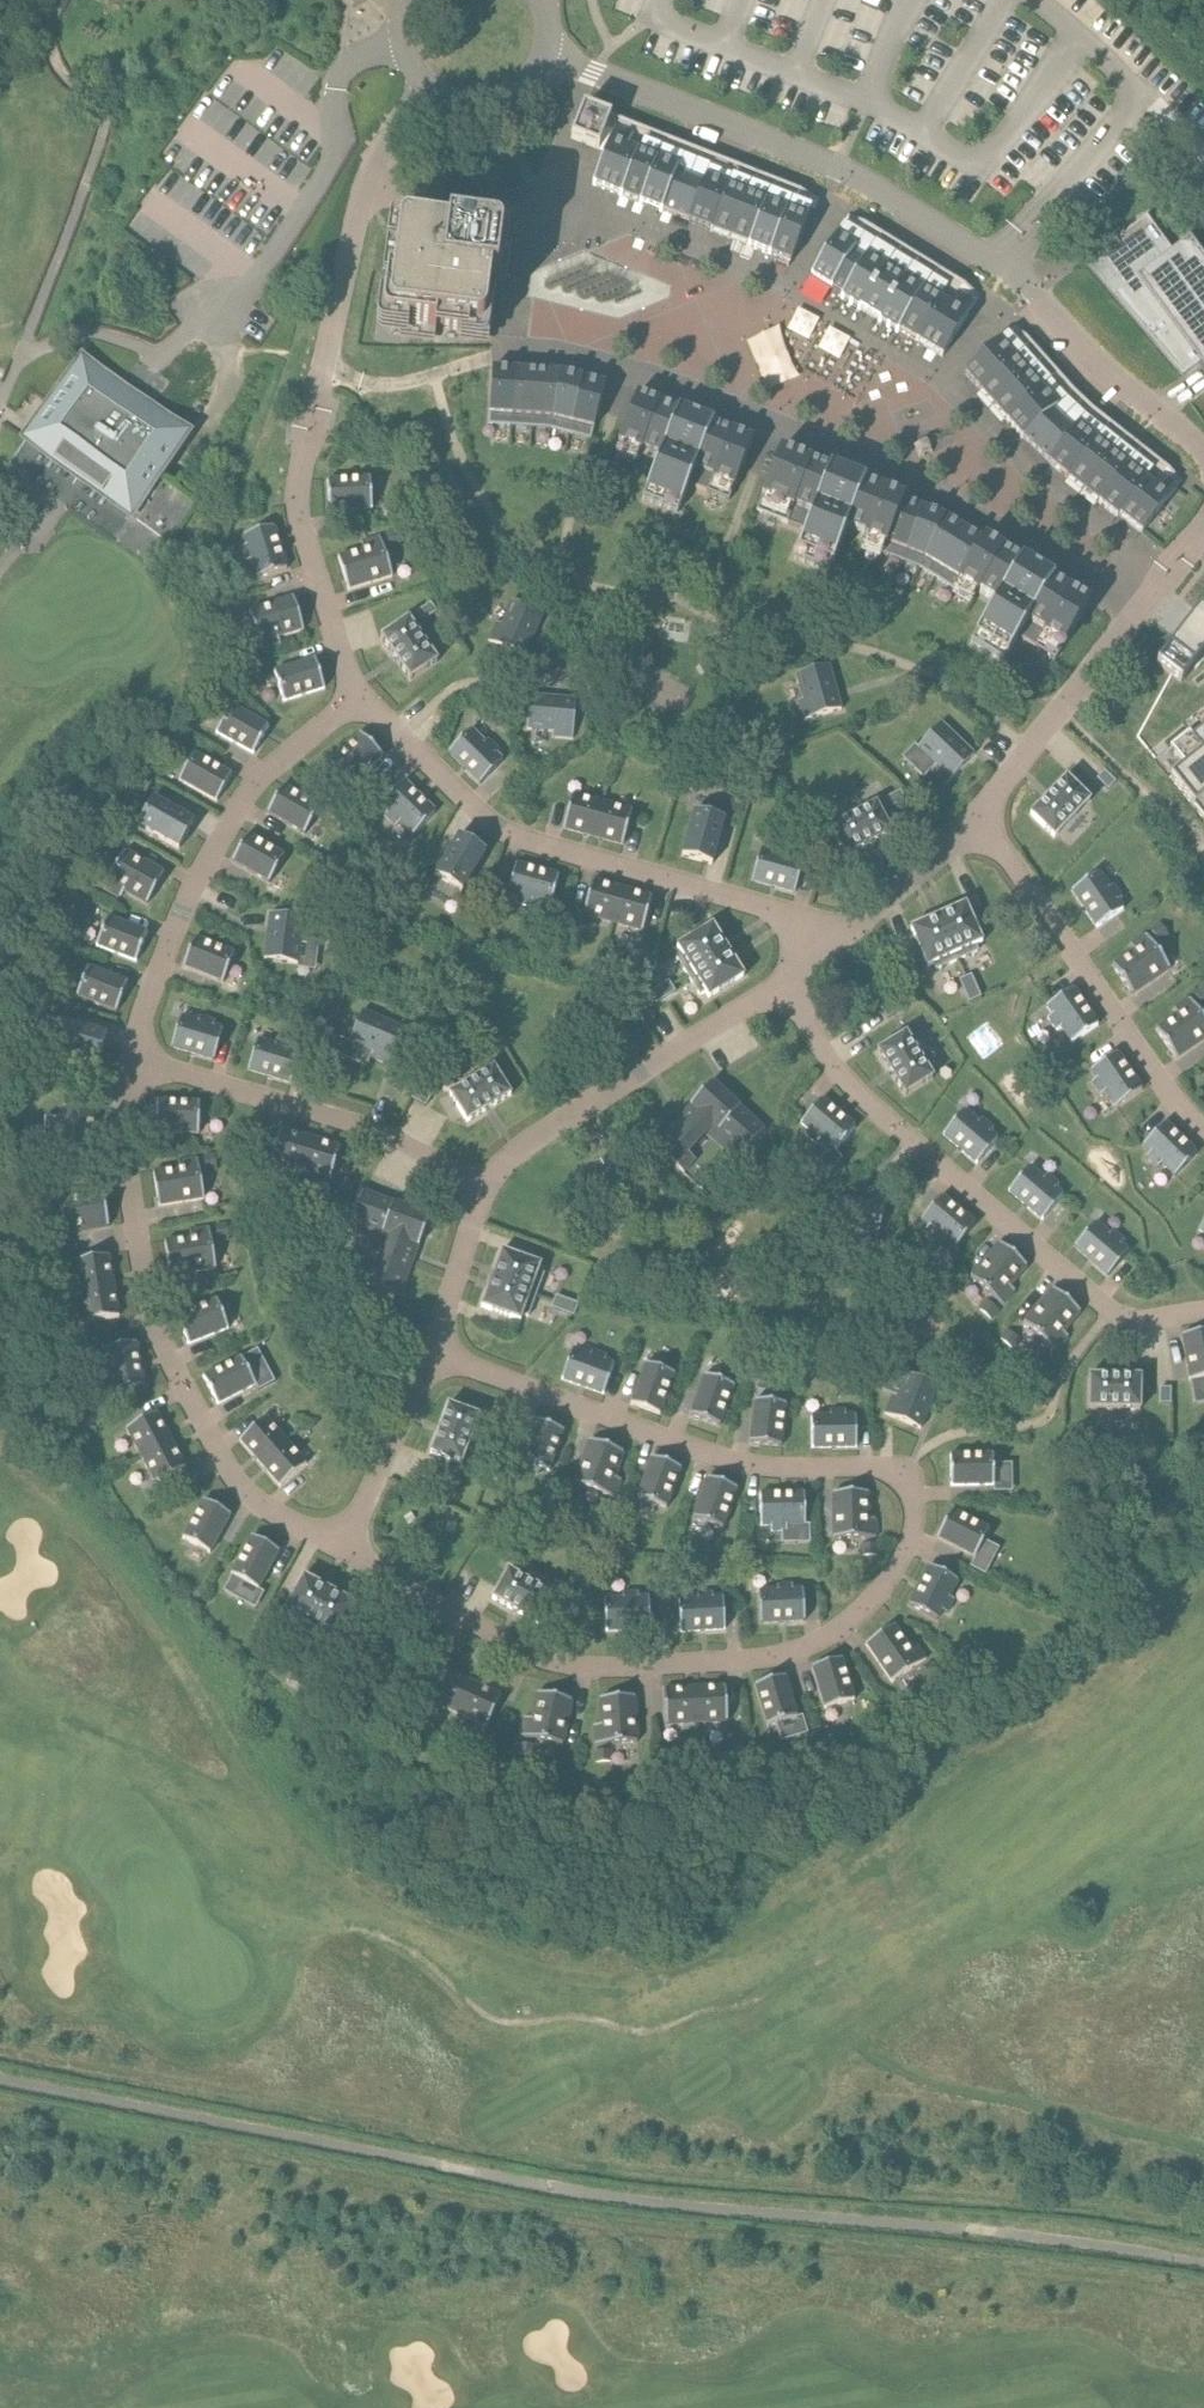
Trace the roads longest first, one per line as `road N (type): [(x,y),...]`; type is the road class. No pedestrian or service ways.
road 1 (unclassified): [(408,0),(399,32),(411,75),(446,104),(469,109),(515,99),(533,83),(551,45),(543,0)]

